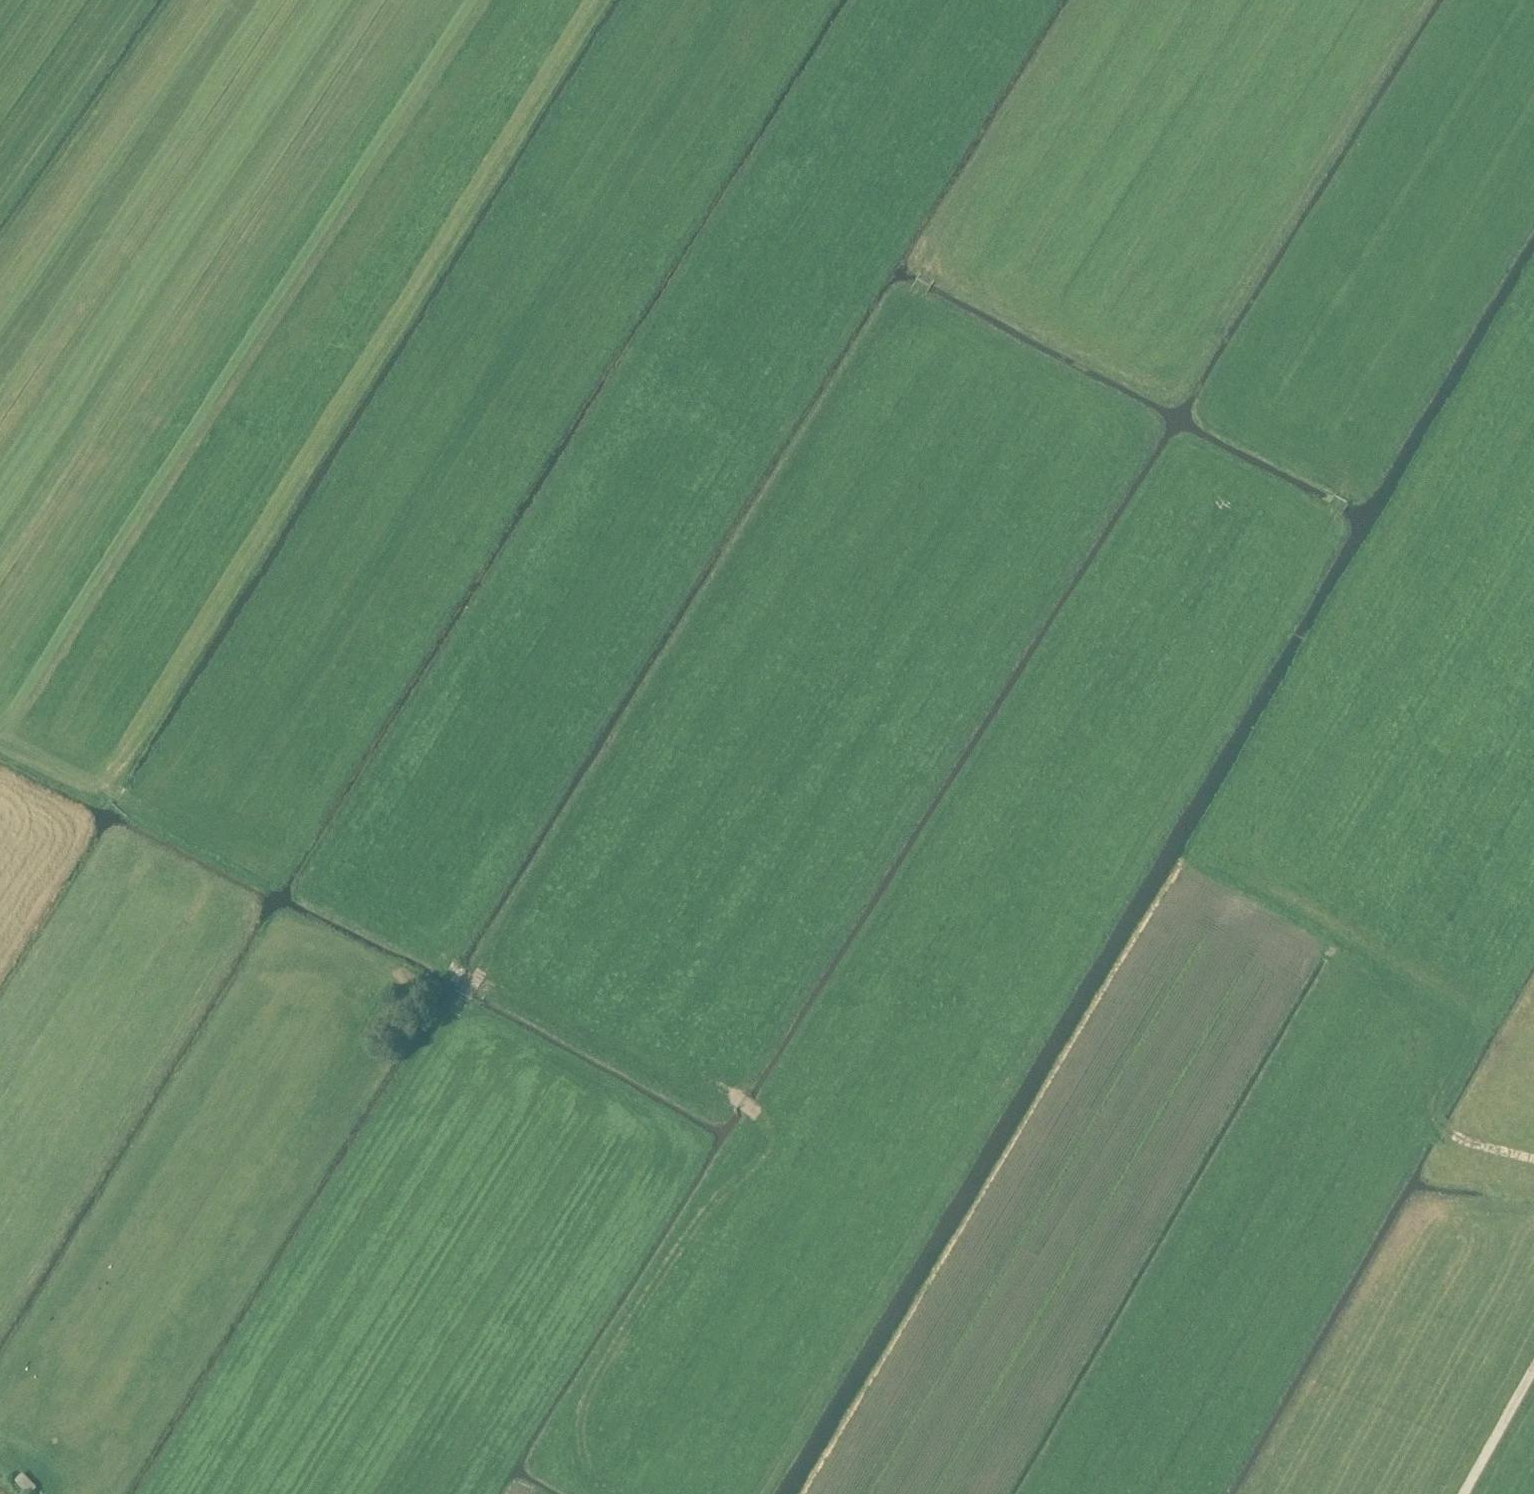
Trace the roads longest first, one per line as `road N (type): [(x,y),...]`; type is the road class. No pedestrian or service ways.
road 1 (track): [(1463,1493),(1533,1369)]

